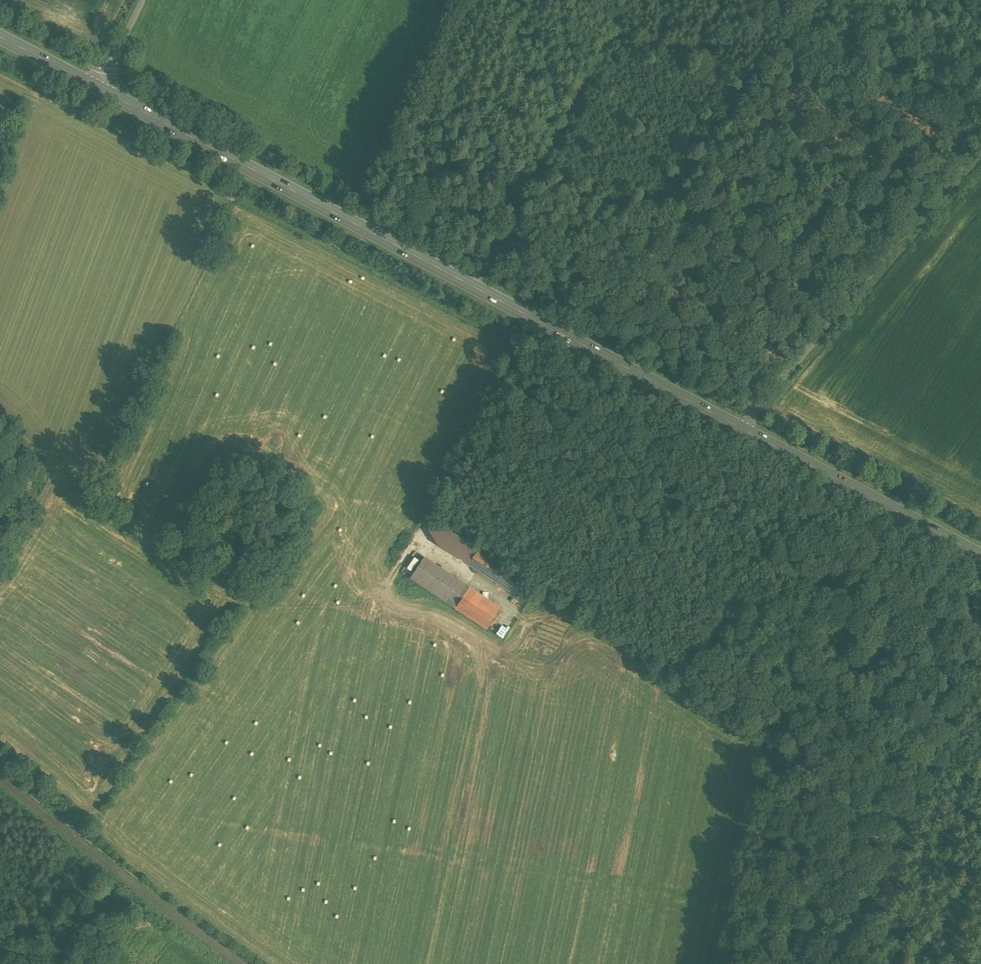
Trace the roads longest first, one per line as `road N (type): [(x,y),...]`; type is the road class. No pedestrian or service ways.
road 1 (secondary): [(103,86),(980,557)]

